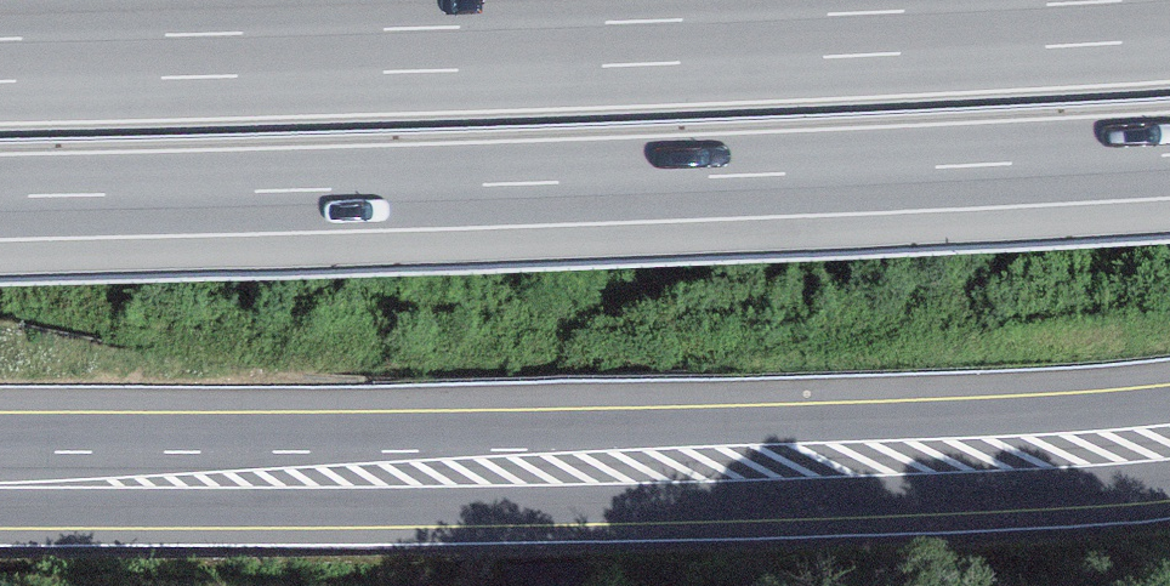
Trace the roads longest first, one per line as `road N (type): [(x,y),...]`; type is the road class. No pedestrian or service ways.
road 1 (motorway): [(1169,19),(647,44),(0,60)]
road 2 (motorway): [(0,197),(593,183),(1169,157)]
road 3 (primary): [(1169,439),(727,460),(0,467)]

